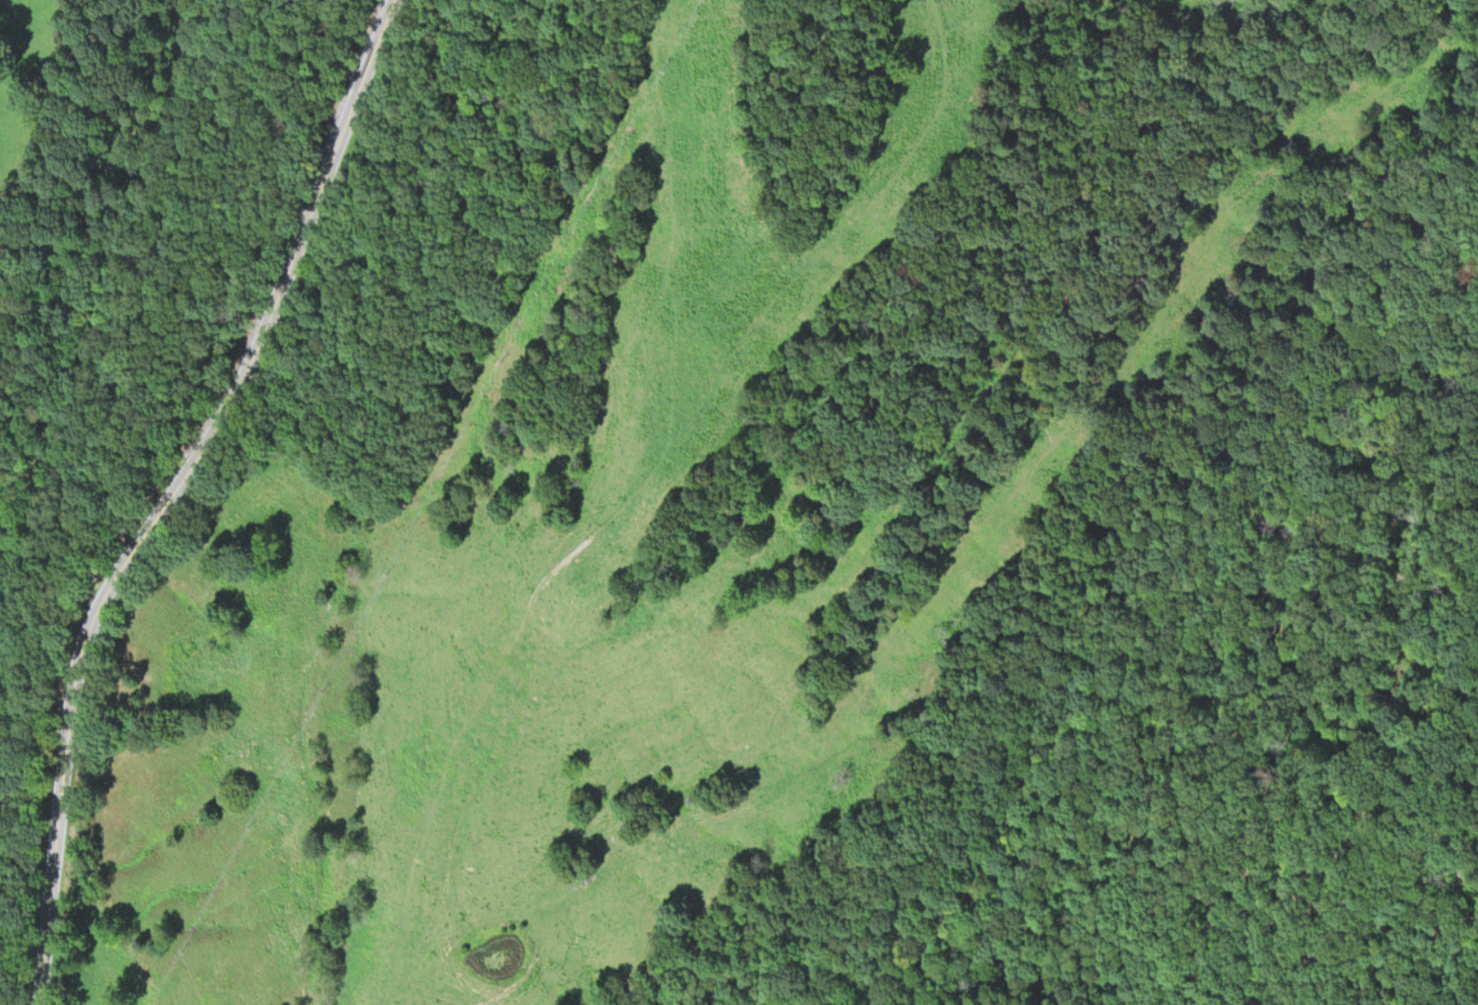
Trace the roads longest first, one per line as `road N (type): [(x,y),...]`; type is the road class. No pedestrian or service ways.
road 1 (primary): [(36,1004),(79,630),(241,370),(390,0)]

